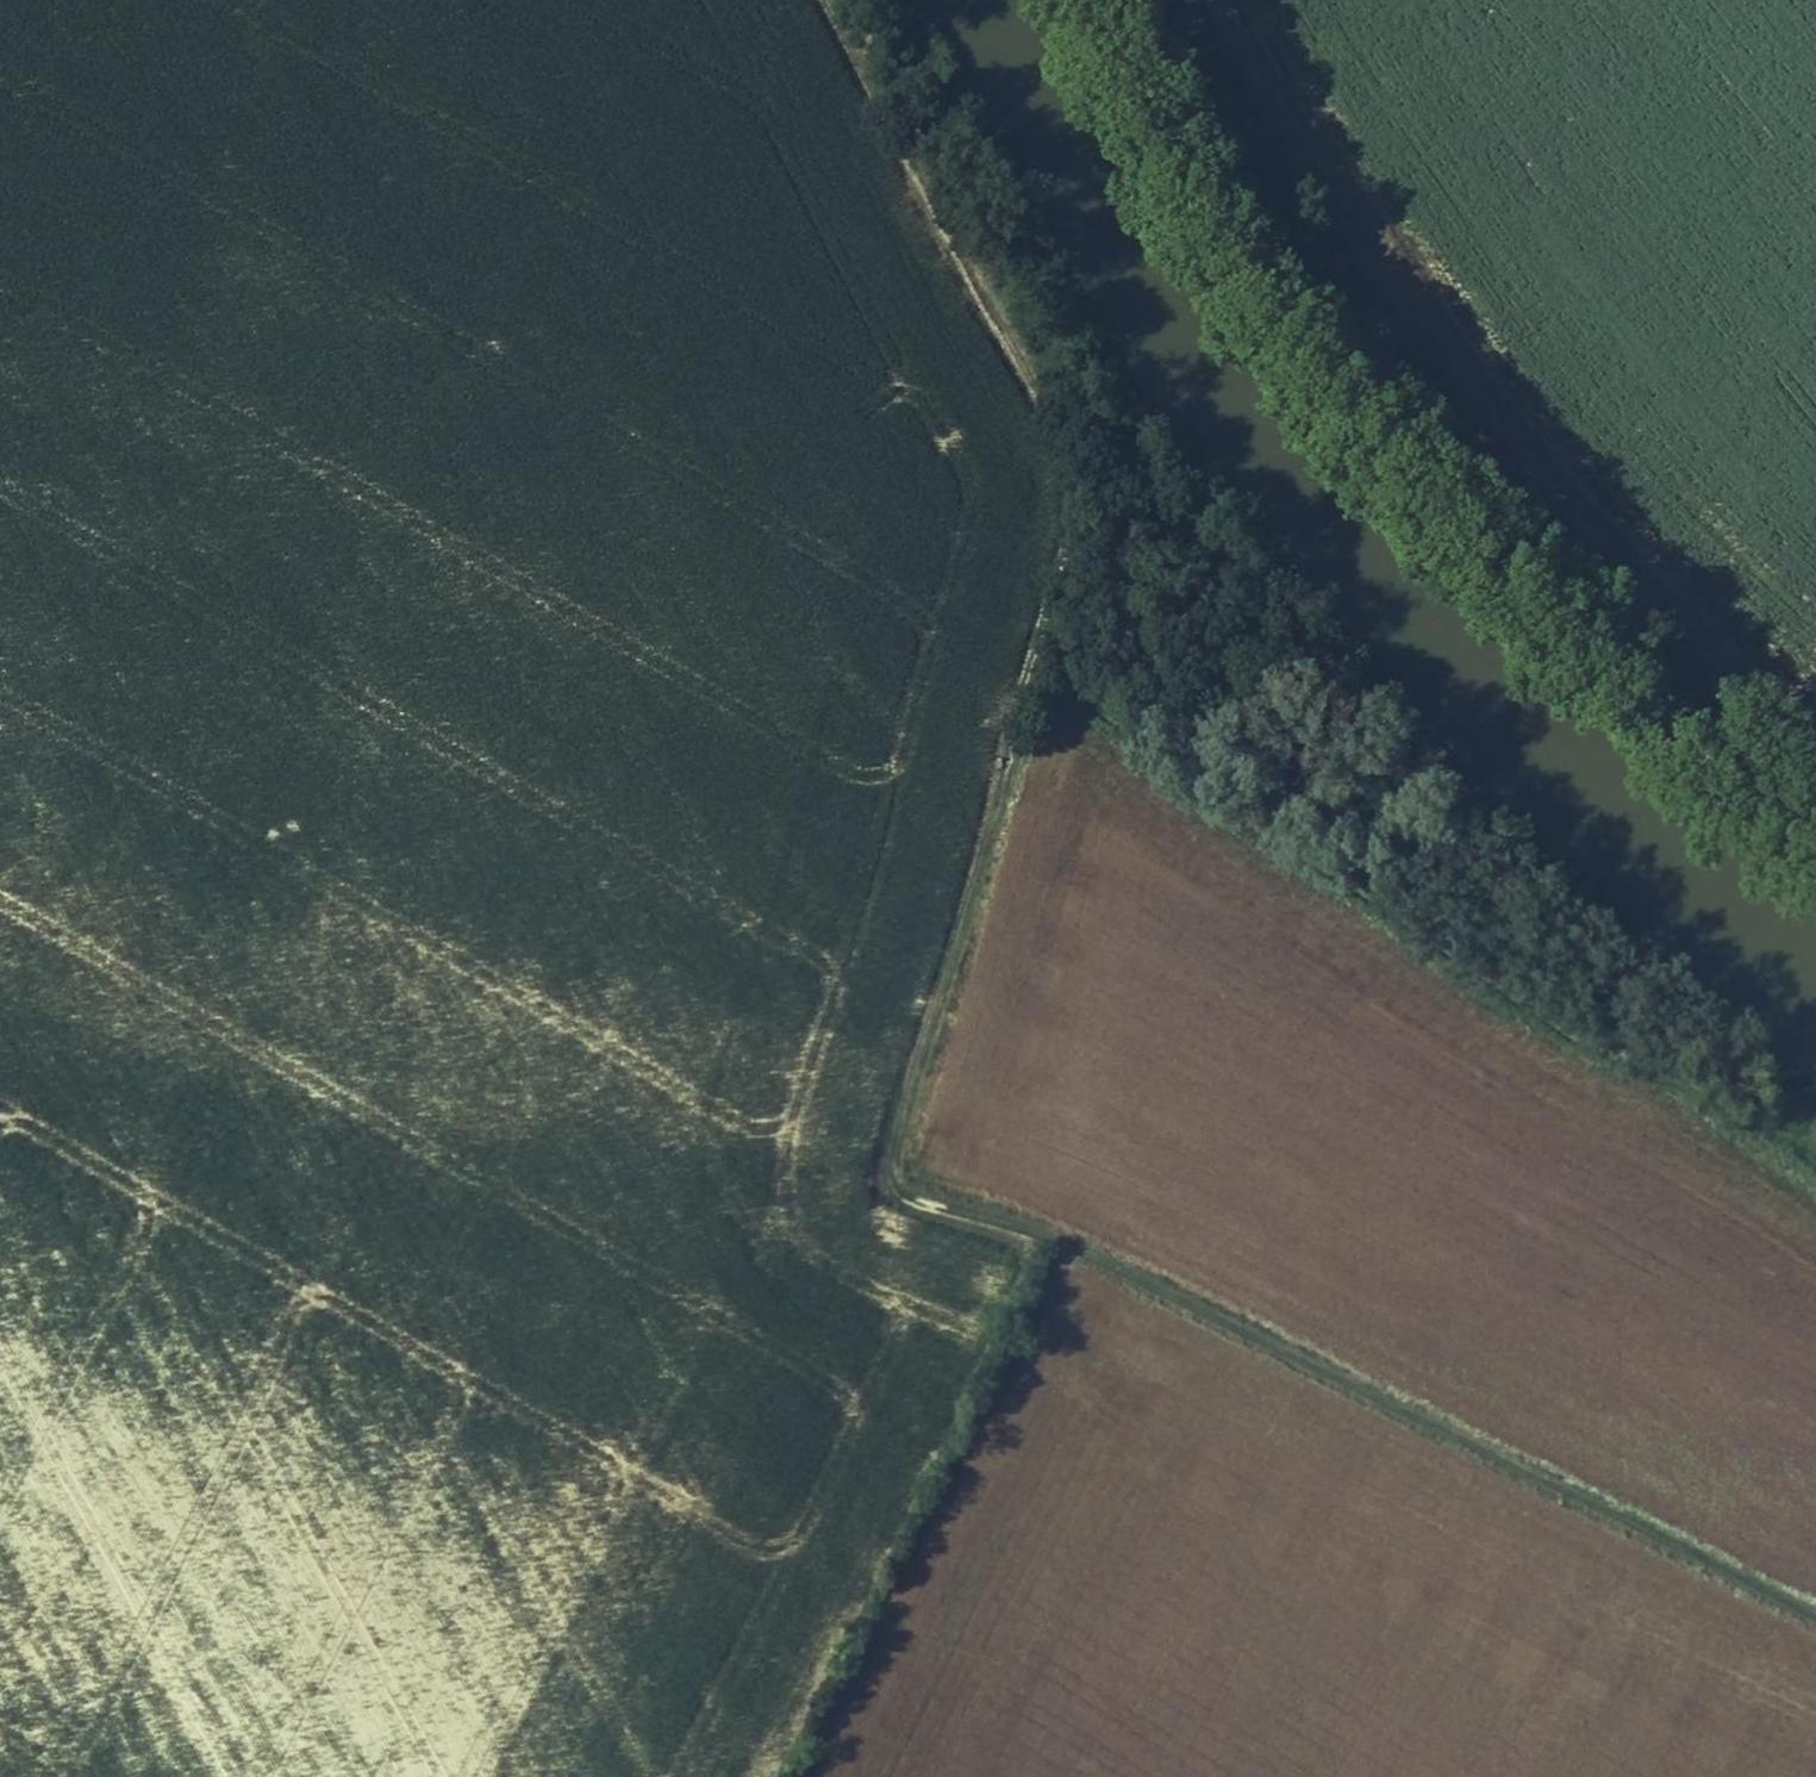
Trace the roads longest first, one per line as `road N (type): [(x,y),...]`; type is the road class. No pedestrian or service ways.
road 1 (track): [(796,0),(937,242),(1032,447),(1073,511),(969,870),(923,1138),(917,1227),(1094,1281),(1815,1633)]
road 2 (unclassified): [(1815,757),(1687,643),(1563,515),(1390,276),(1218,0)]

